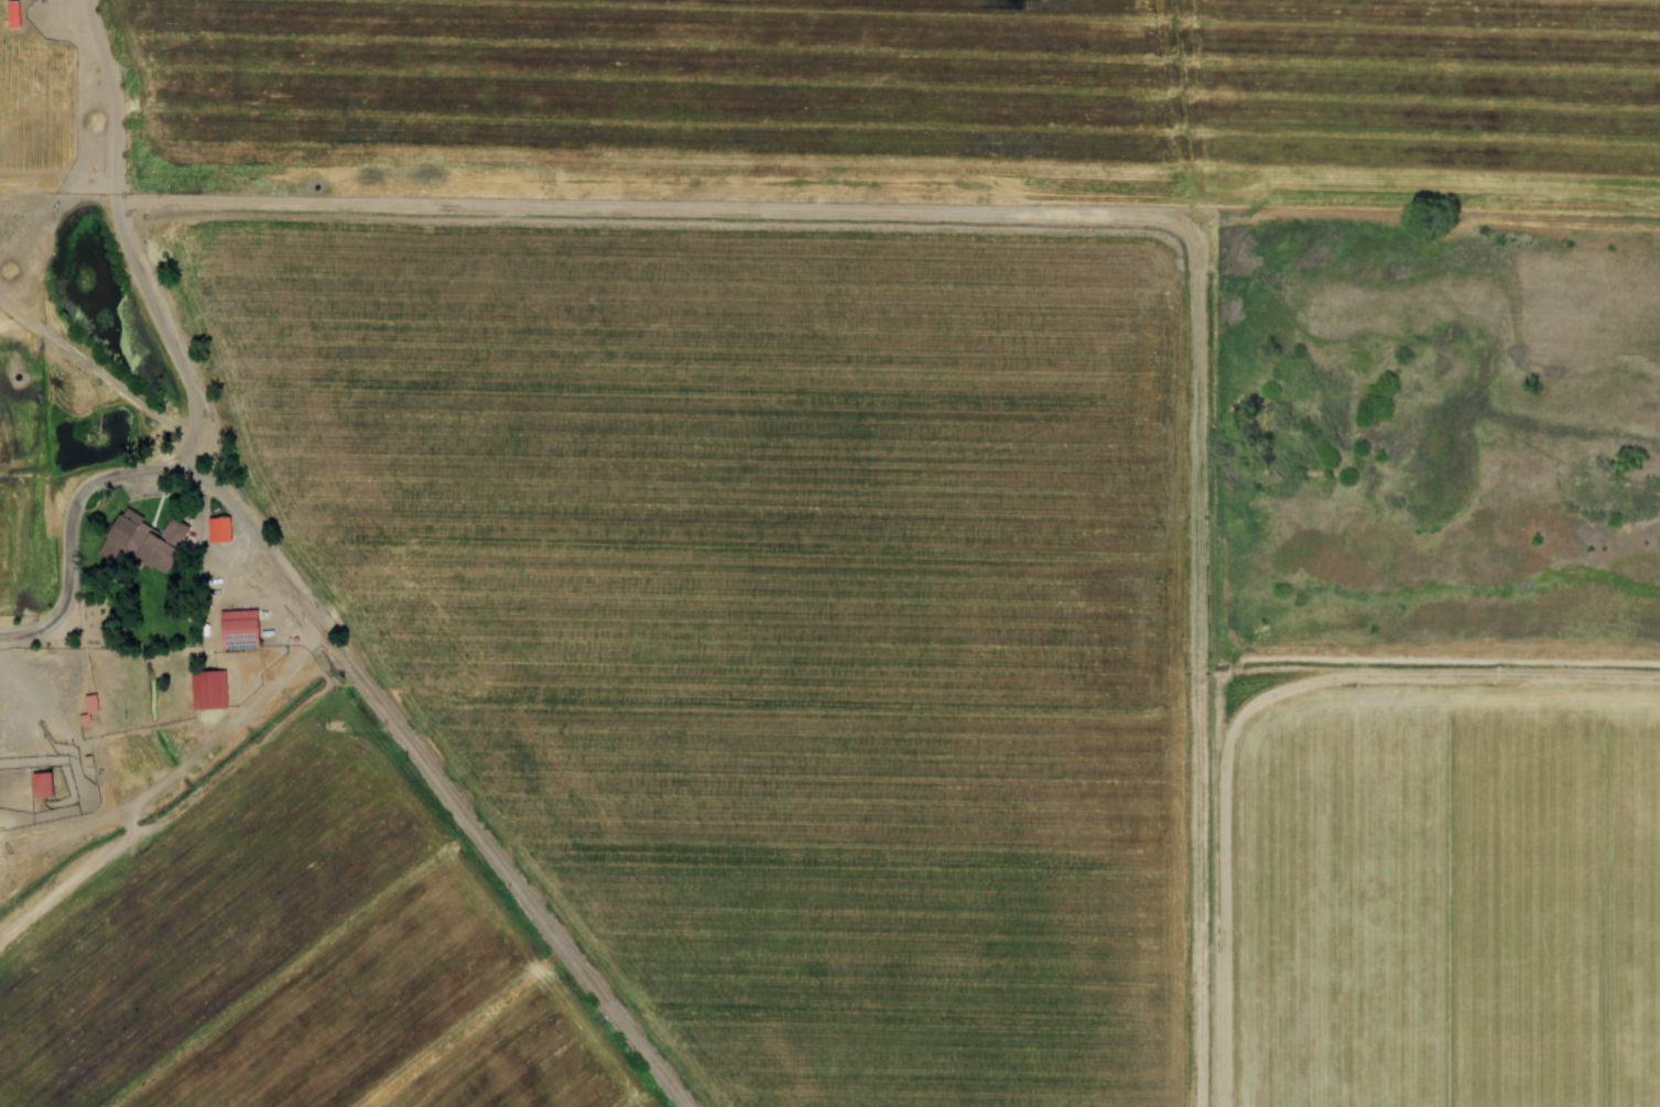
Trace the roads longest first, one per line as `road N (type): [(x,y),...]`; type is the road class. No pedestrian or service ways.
road 1 (residential): [(0,640),(32,638),(59,615),(73,520),(85,498),(175,458),(196,422),(194,398),(140,291),(118,223),(113,90),(87,0)]

